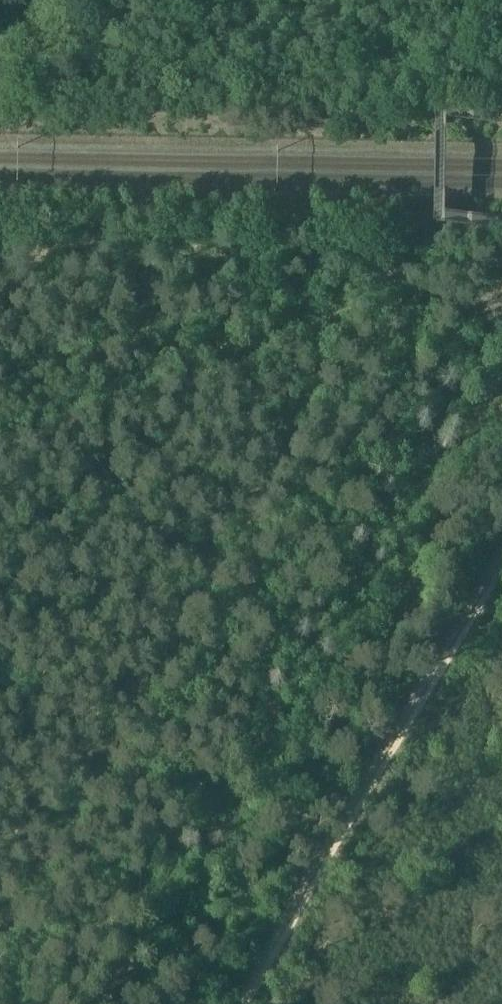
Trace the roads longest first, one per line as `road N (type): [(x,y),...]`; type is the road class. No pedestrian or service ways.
road 1 (track): [(501,324),(83,1003)]

